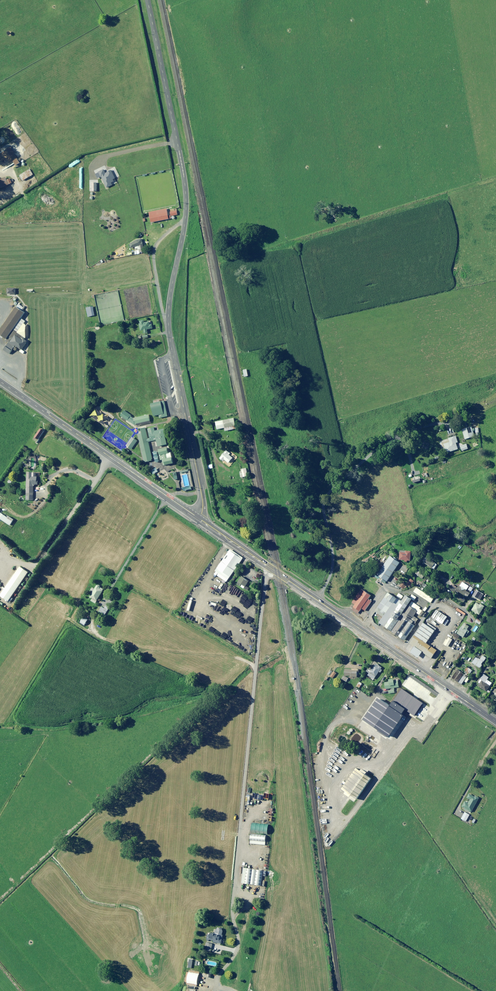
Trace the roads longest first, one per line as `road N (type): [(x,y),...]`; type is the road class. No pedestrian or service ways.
road 1 (unclassified): [(148,0),(185,185),(168,325),(202,496),(198,519)]
road 2 (track): [(228,990),(215,983),(237,947),(233,920),(266,565)]
road 3 (trunk): [(198,519),(495,721)]
road 4 (trunk): [(8,388),(198,519)]

